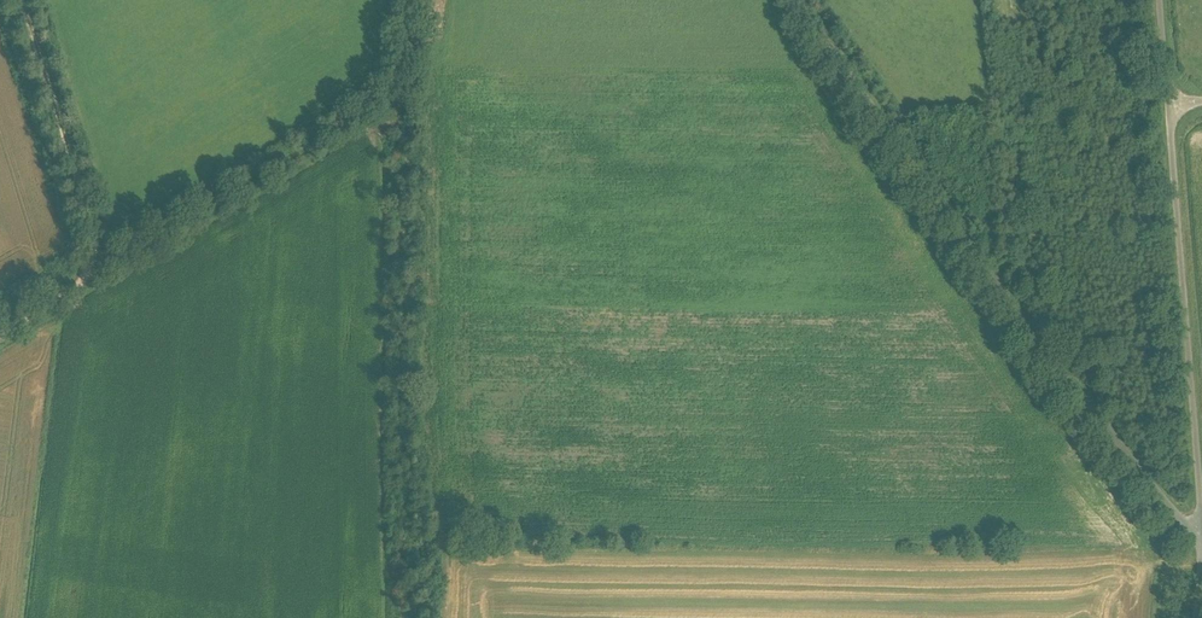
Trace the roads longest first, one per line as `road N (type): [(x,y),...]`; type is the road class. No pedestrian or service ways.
road 1 (unclassified): [(1201,545),(794,0)]
road 2 (track): [(78,285),(391,107),(403,82),(413,0)]
road 3 (unclassified): [(1172,100),(1201,545)]
road 4 (track): [(21,0),(96,258),(78,285),(0,334)]

